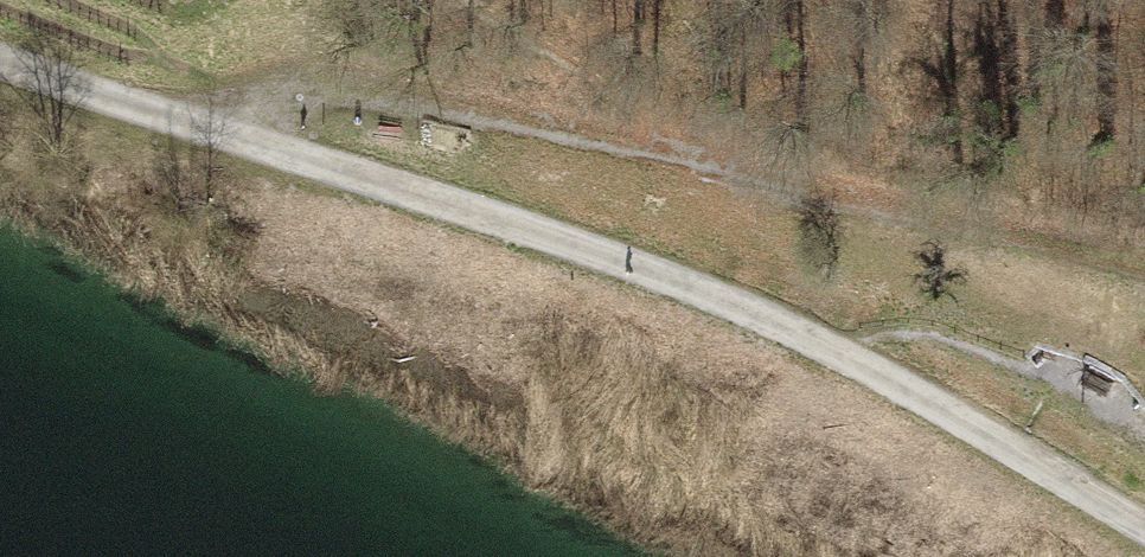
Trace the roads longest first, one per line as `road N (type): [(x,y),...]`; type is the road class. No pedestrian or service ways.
road 1 (track): [(1144,530),(826,343),(736,305),(0,56)]
road 2 (track): [(228,137),(309,84),(512,119),(1144,265)]

